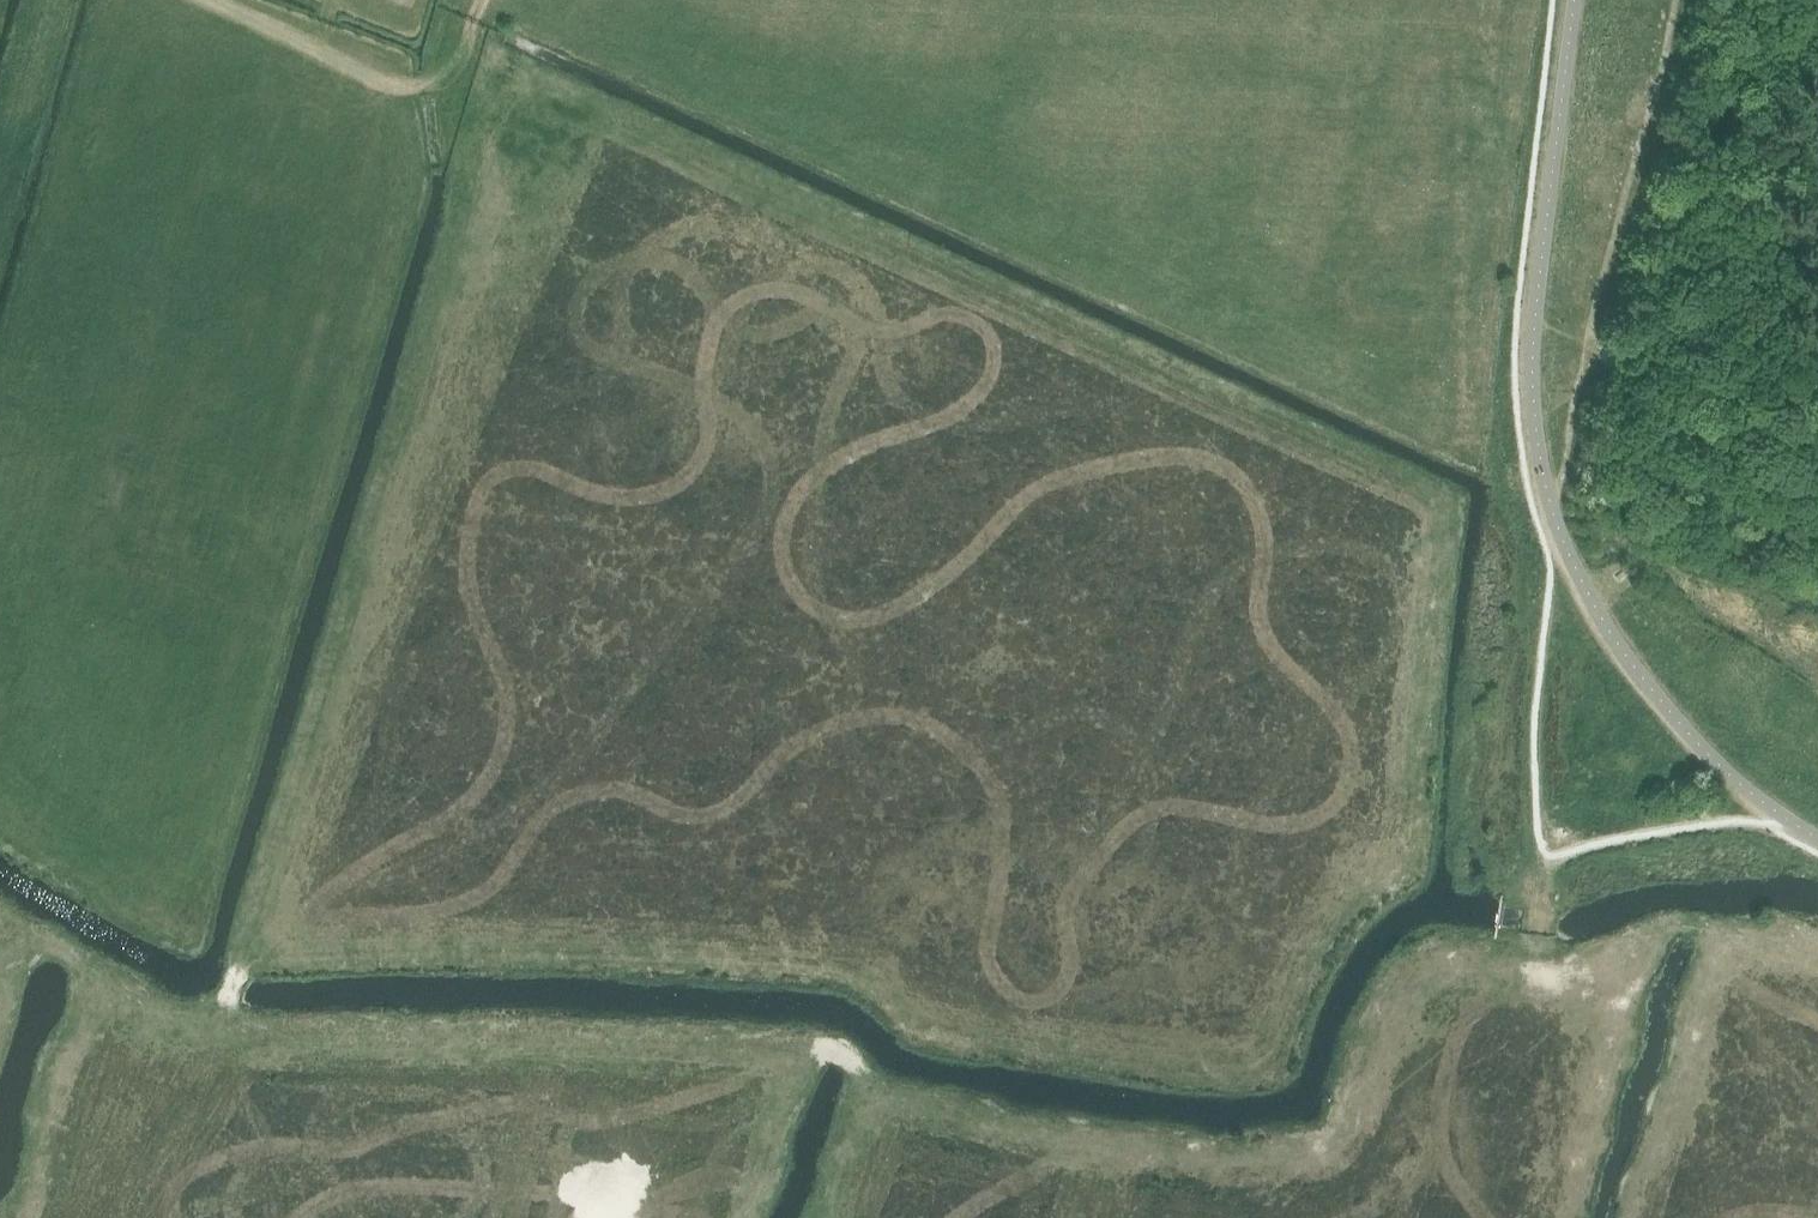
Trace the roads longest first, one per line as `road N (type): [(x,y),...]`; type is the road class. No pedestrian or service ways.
road 1 (track): [(1786,820),(1720,823),(1550,859),(1542,964)]
road 2 (track): [(209,0),(403,89),(449,76),(482,0)]
road 3 (track): [(1550,859),(1537,835),(1535,713),(1566,546)]

